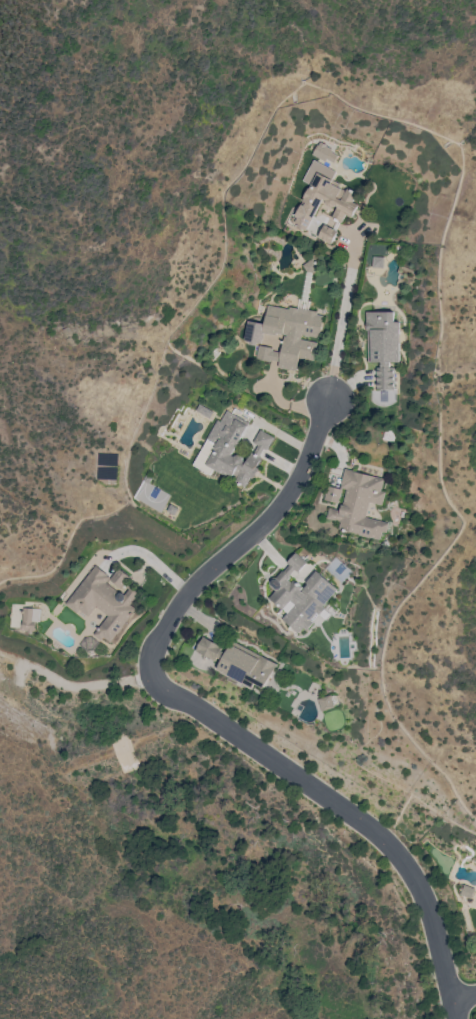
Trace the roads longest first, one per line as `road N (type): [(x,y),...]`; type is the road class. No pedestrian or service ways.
road 1 (residential): [(152,677),(389,845),(427,907),(454,1018)]
road 2 (residential): [(328,394),(293,486),(189,588),(158,633),(152,677)]

